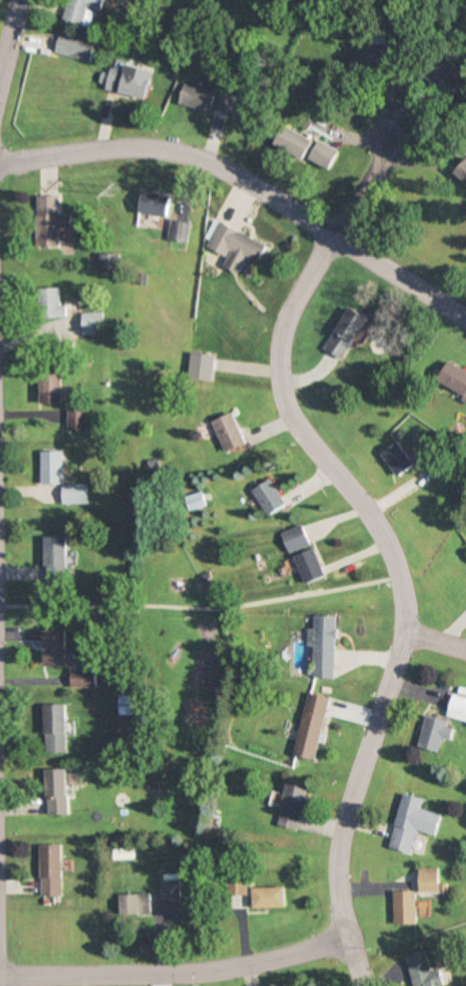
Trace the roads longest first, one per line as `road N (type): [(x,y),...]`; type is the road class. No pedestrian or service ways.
road 1 (residential): [(358,985),(335,891),(336,851),(392,674),(401,593),(378,532),(289,419),(275,351),(283,319),(332,235)]
road 2 (residential): [(0,160),(97,148),(193,155),(332,235)]
road 3 (residential): [(344,939),(197,972),(0,975)]
road 4 (residential): [(465,320),(332,235)]

